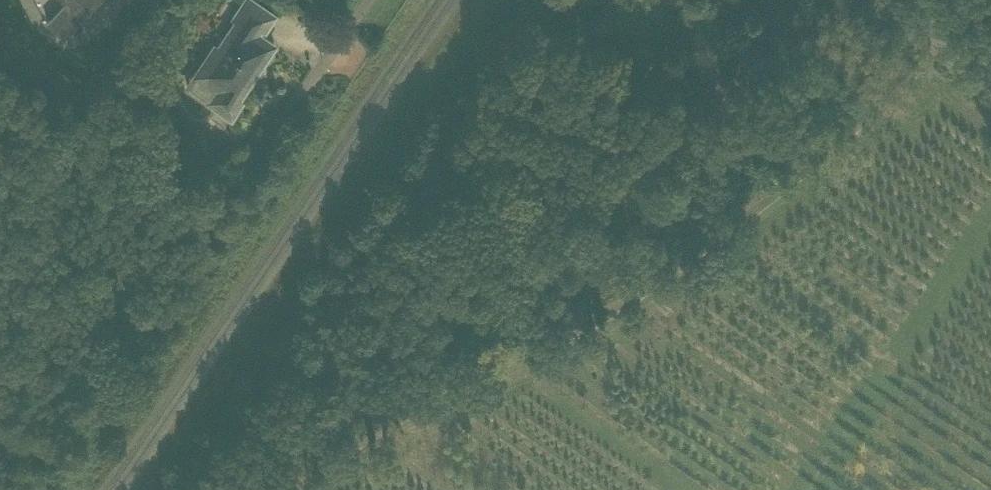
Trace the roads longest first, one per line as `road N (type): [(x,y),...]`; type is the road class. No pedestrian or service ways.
road 1 (unclassified): [(990,84),(896,0)]

